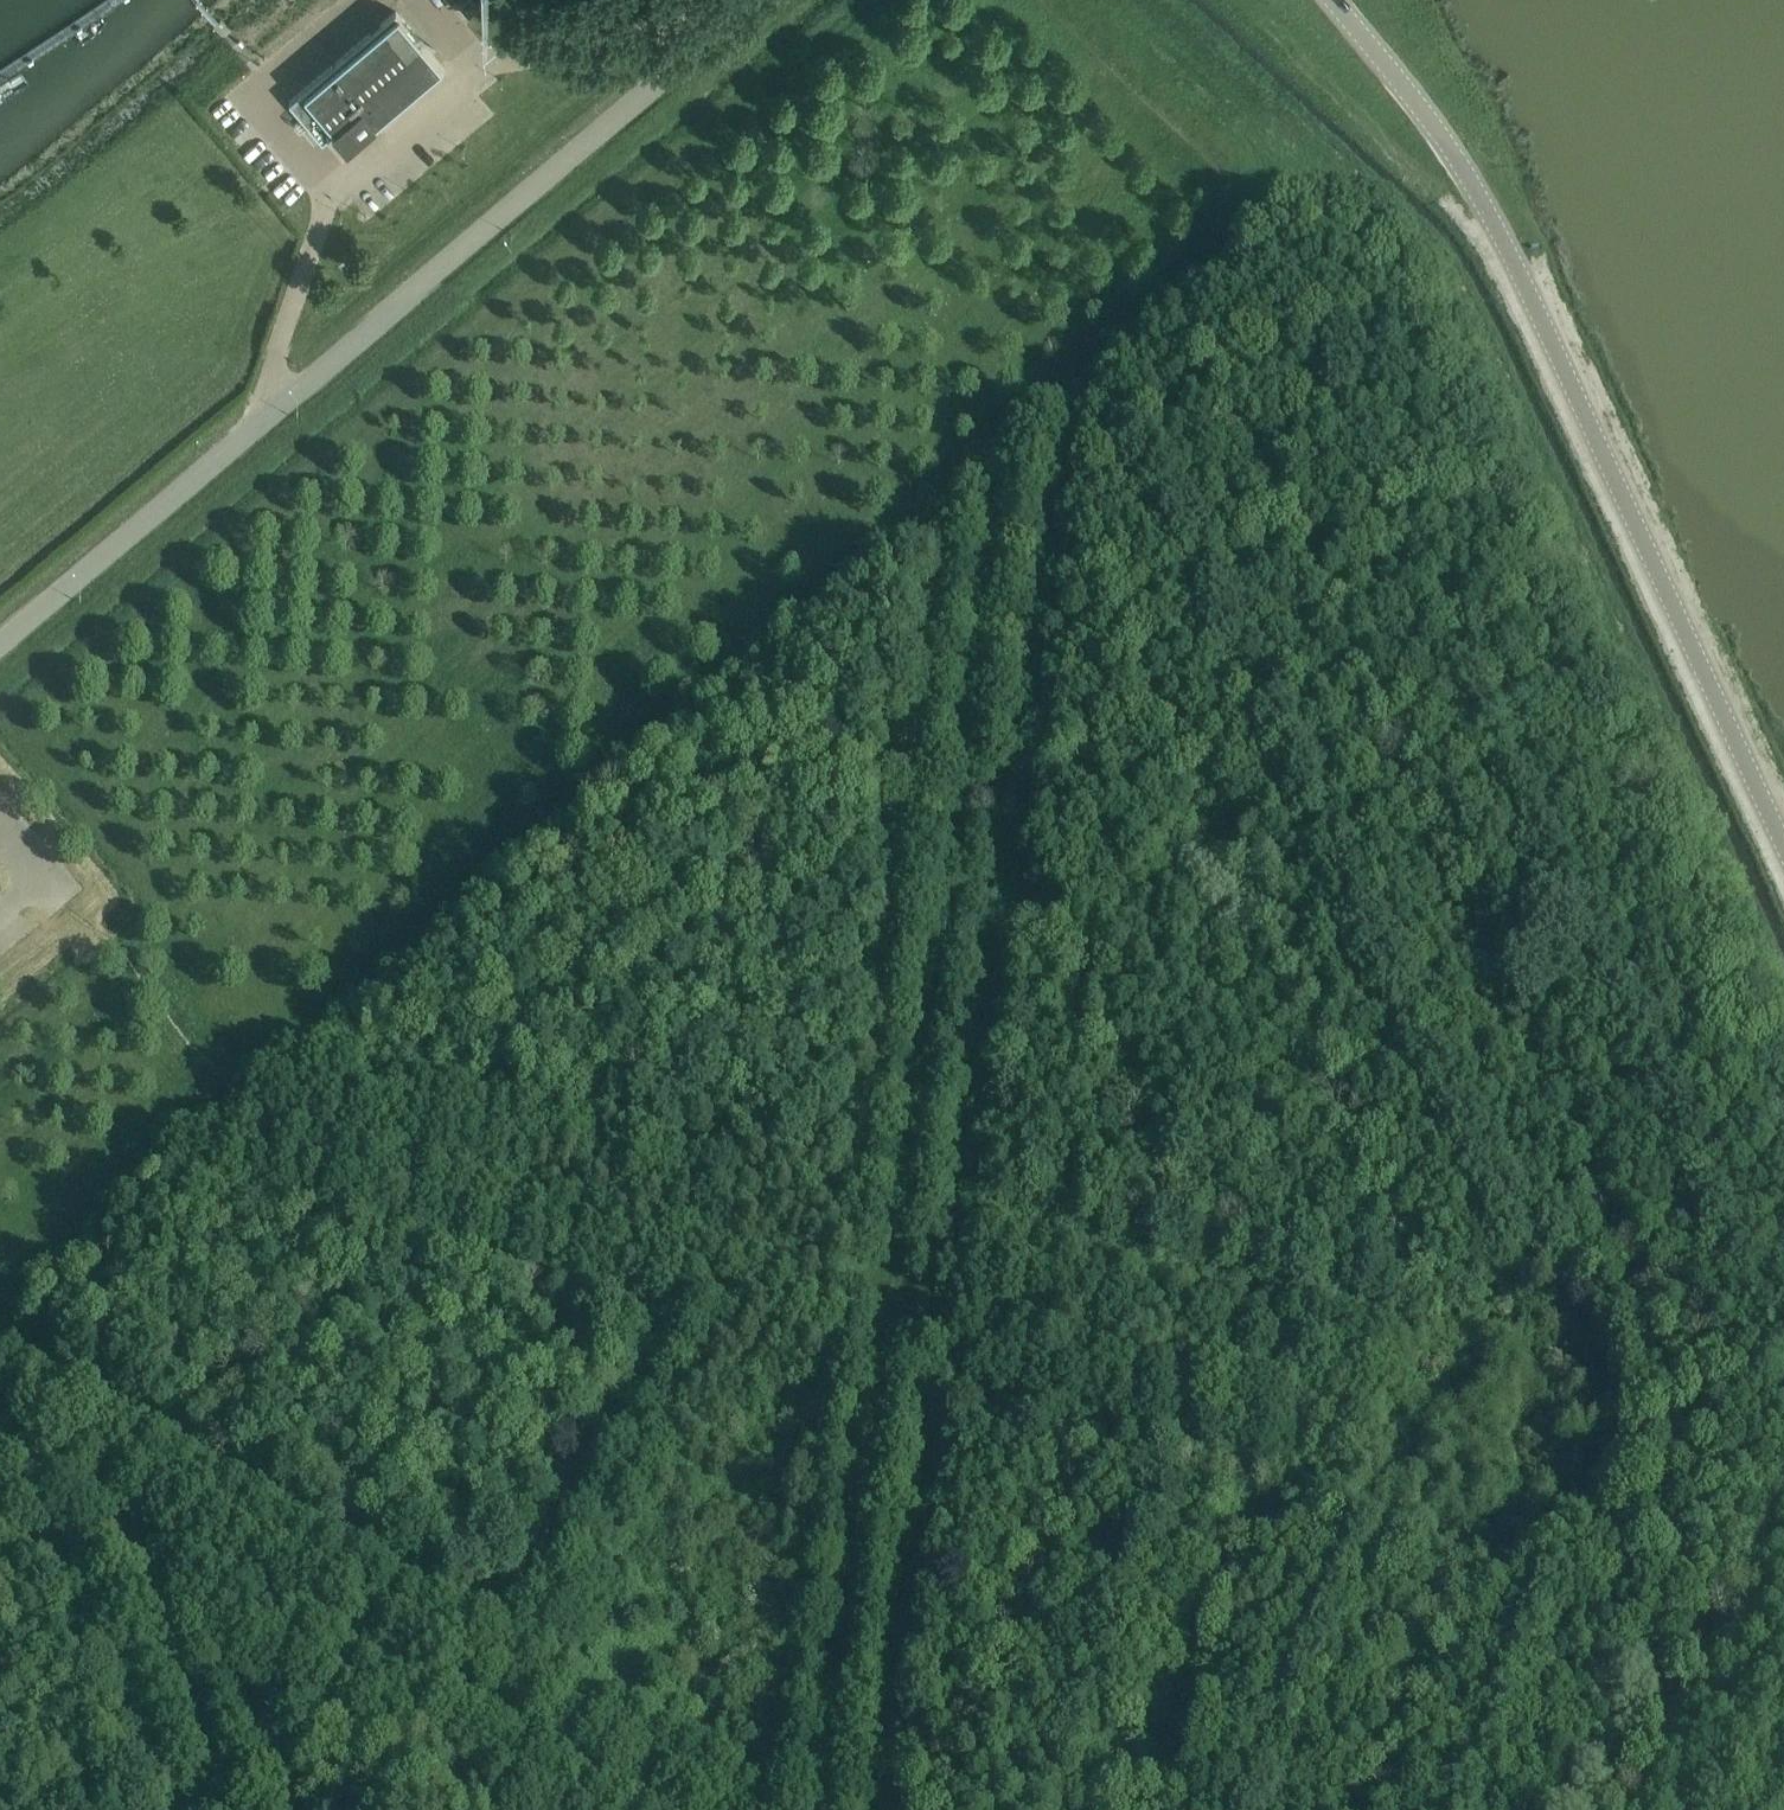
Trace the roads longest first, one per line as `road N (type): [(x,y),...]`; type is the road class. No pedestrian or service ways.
road 1 (unclassified): [(0,643),(264,428),(759,0)]
road 2 (tertiary): [(1783,850),(1505,244),(1427,113),(1332,0)]

